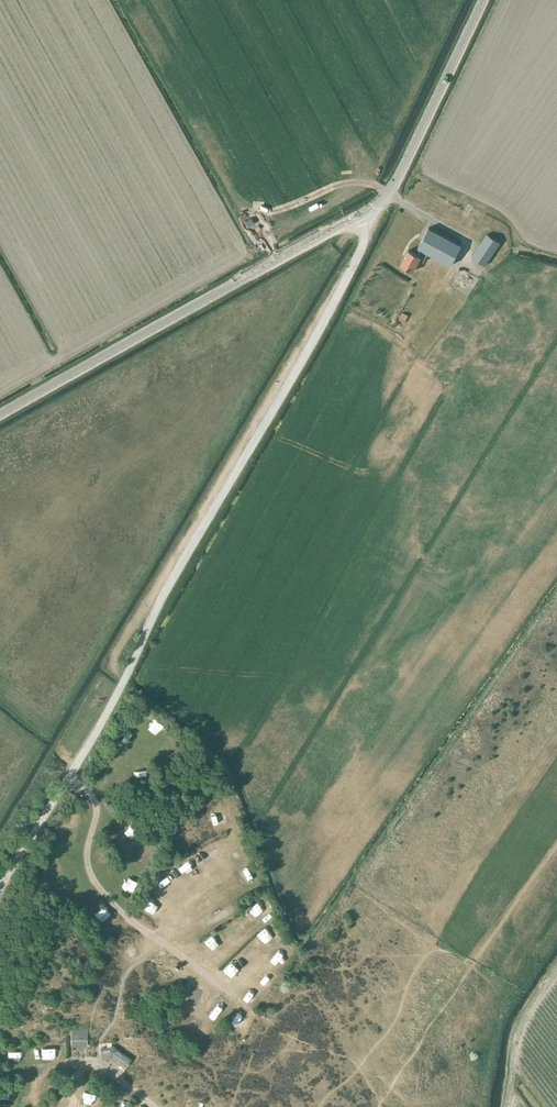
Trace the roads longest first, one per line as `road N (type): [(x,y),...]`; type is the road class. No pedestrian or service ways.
road 1 (unclassified): [(0,412),(388,195),(485,0)]
road 2 (track): [(362,213),(361,248),(337,295),(168,584),(67,781)]
road 3 (track): [(0,889),(67,781)]

